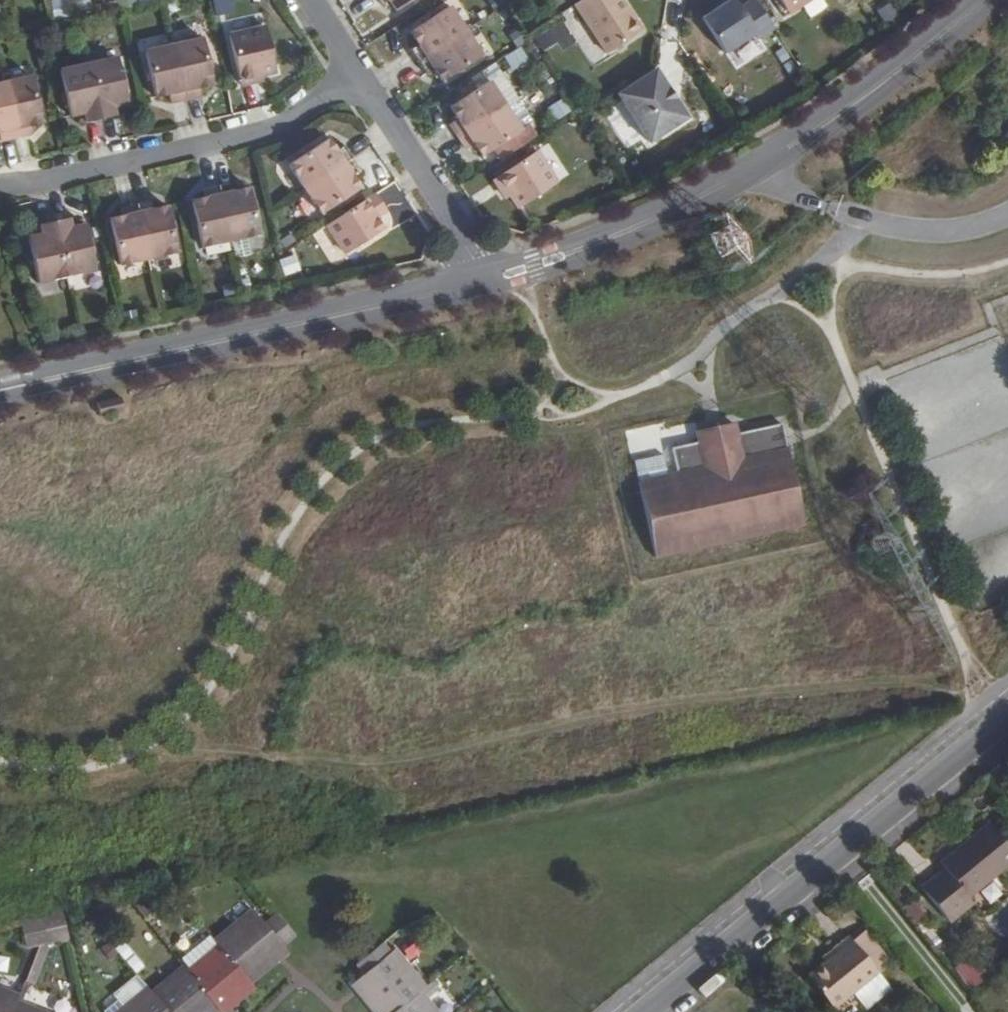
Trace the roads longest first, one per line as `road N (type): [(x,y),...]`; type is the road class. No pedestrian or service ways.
road 1 (residential): [(983,0),(852,105),(715,190),(485,283)]
road 2 (residential): [(485,283),(0,391)]
road 3 (residential): [(1007,717),(645,1011)]
road 4 (residential): [(0,187),(269,132),(356,76)]
road 5 (residential): [(485,283),(356,76)]

